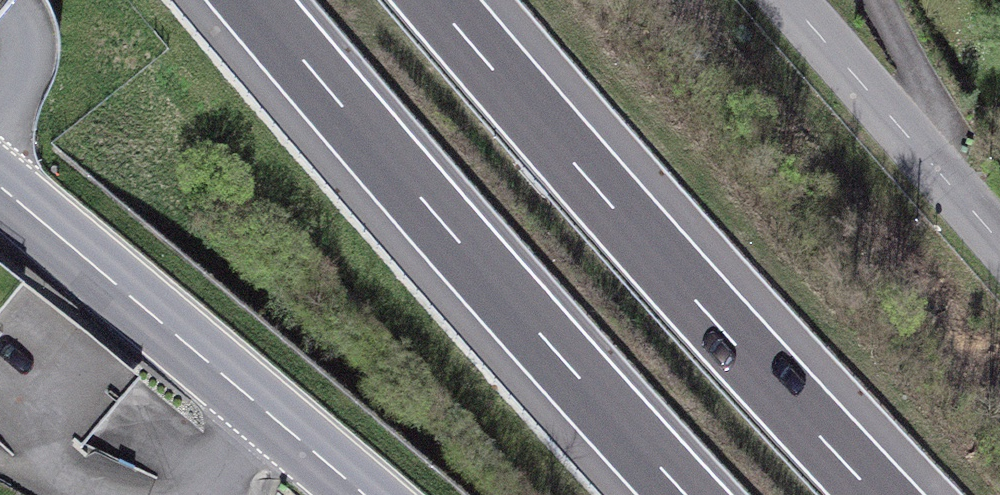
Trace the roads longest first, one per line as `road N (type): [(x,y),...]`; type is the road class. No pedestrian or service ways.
road 1 (motorway): [(884,494),(444,0)]
road 2 (motorway): [(247,0),(675,494)]
road 3 (primary): [(363,494),(0,188)]
road 4 (residential): [(790,0),(999,243)]

